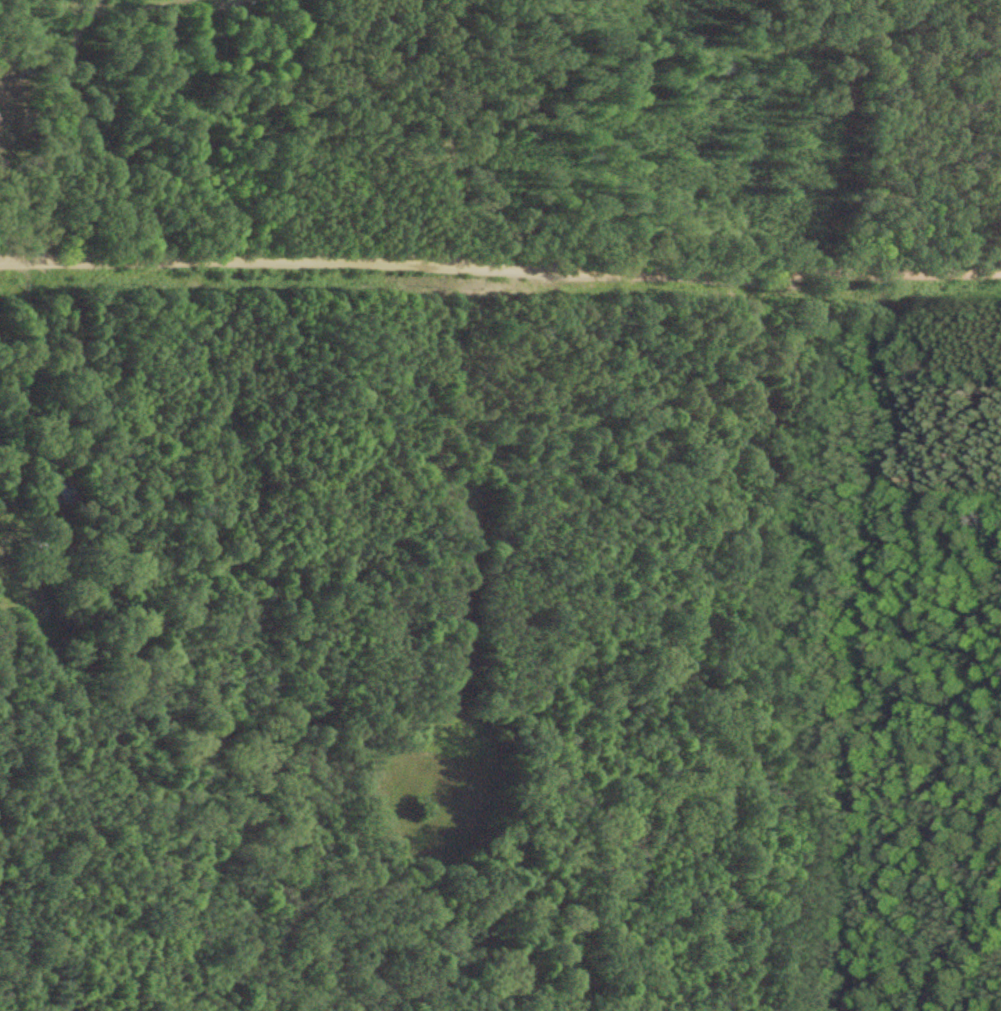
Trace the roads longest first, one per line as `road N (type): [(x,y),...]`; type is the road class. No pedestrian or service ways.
road 1 (residential): [(0,258),(1000,269)]

